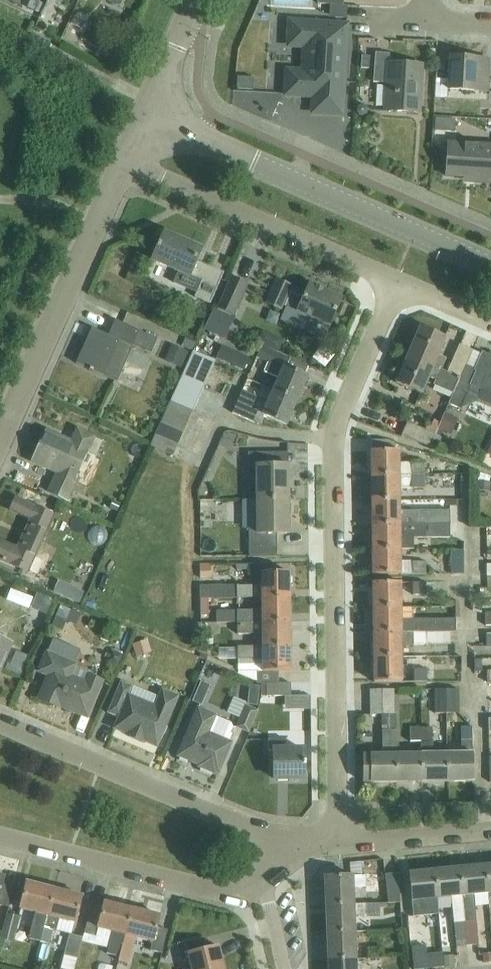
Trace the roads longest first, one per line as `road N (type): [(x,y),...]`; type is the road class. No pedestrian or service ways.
road 1 (residential): [(335,839),(332,441),(397,278)]
road 2 (tertiary): [(490,263),(147,114)]
road 3 (residential): [(279,840),(0,723)]
road 4 (tertiary): [(0,433),(124,163)]
road 5 (residential): [(397,278),(124,163)]
road 6 (residential): [(262,889),(219,889),(0,835)]
road 7 (residential): [(335,839),(490,826)]
road 8 (residential): [(147,114),(191,0)]

